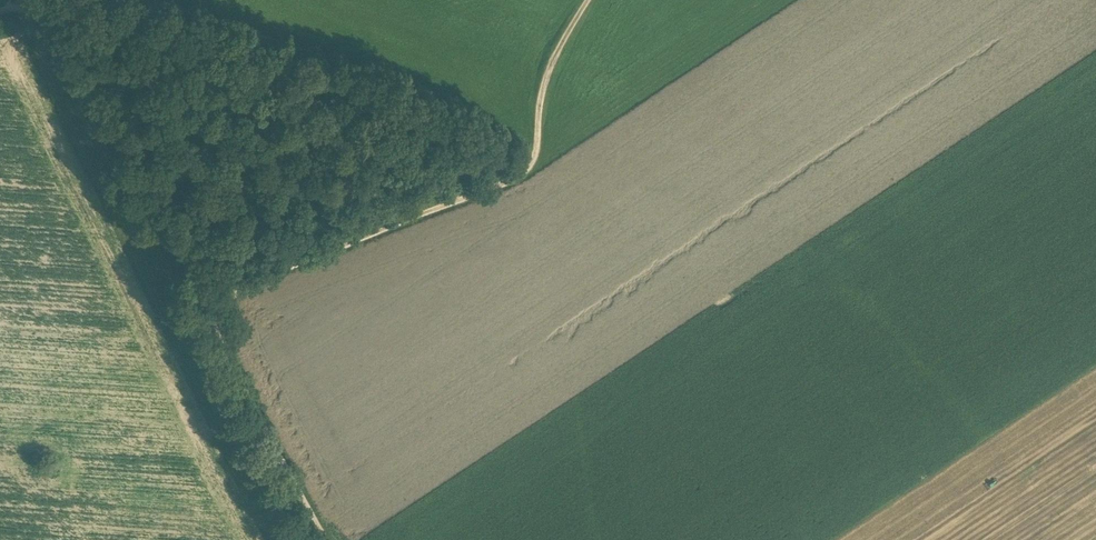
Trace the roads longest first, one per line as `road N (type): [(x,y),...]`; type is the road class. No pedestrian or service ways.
road 1 (track): [(327,539),(278,457),(177,242),(37,7)]

